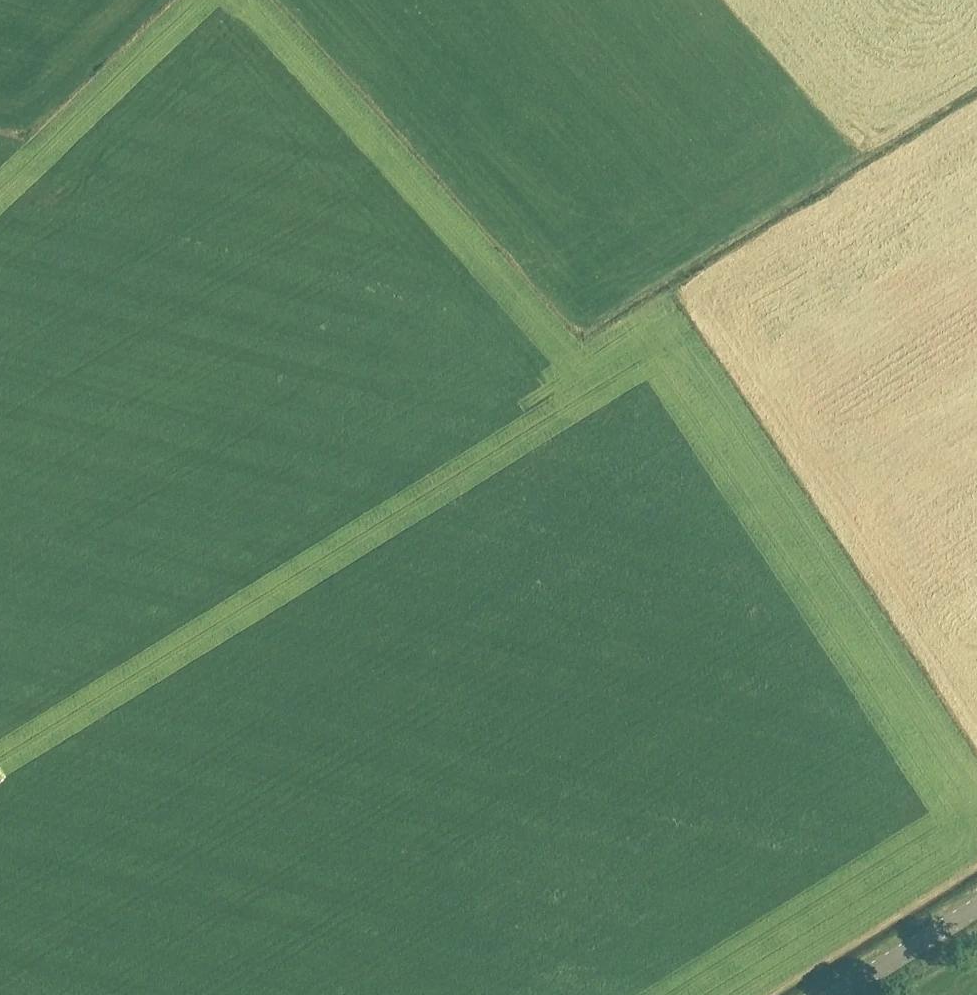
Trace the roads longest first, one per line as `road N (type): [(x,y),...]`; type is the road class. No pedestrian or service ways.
road 1 (tertiary): [(844,994),(976,910)]

